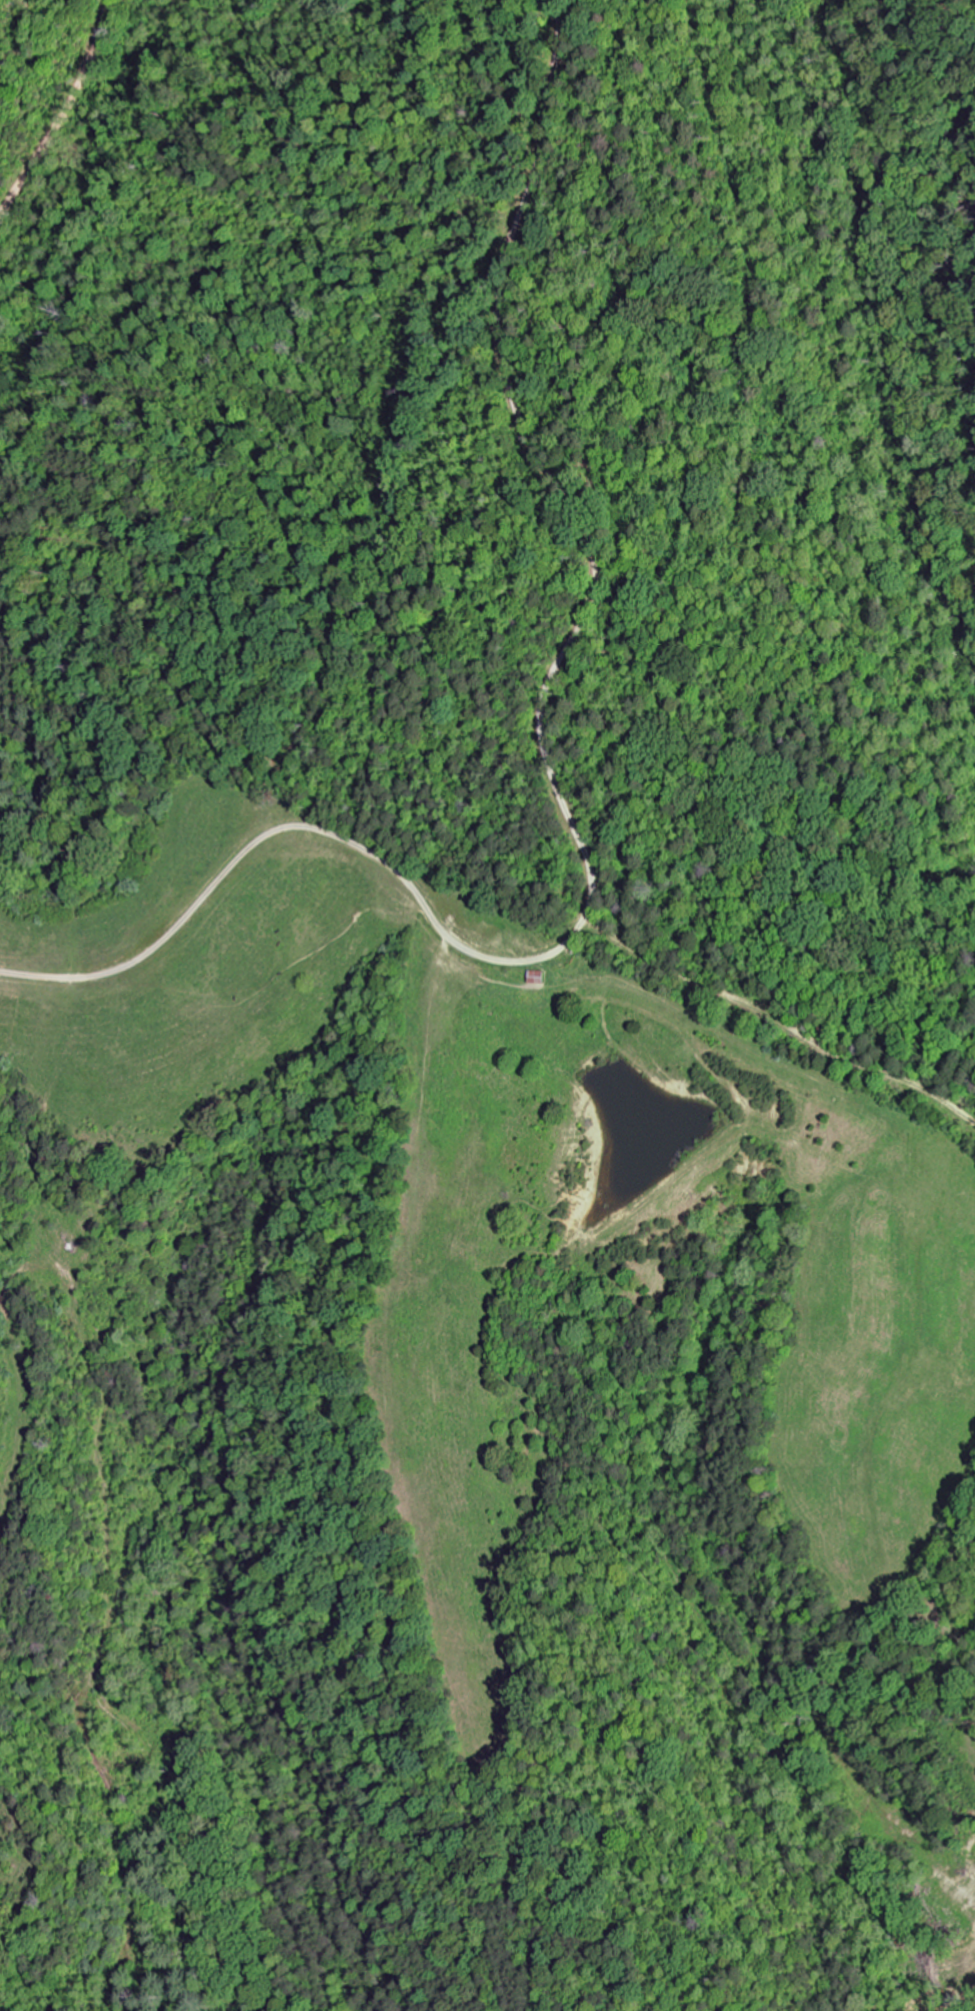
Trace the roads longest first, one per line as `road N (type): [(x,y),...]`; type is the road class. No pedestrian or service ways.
road 1 (residential): [(551,0),(558,37),(533,176),(503,268),(499,325),(524,436),(578,520),(593,567),(593,599),(546,686),(539,719),(549,778),(589,866),(592,899),(575,931)]
road 2 (residential): [(0,216),(65,117),(106,0)]

